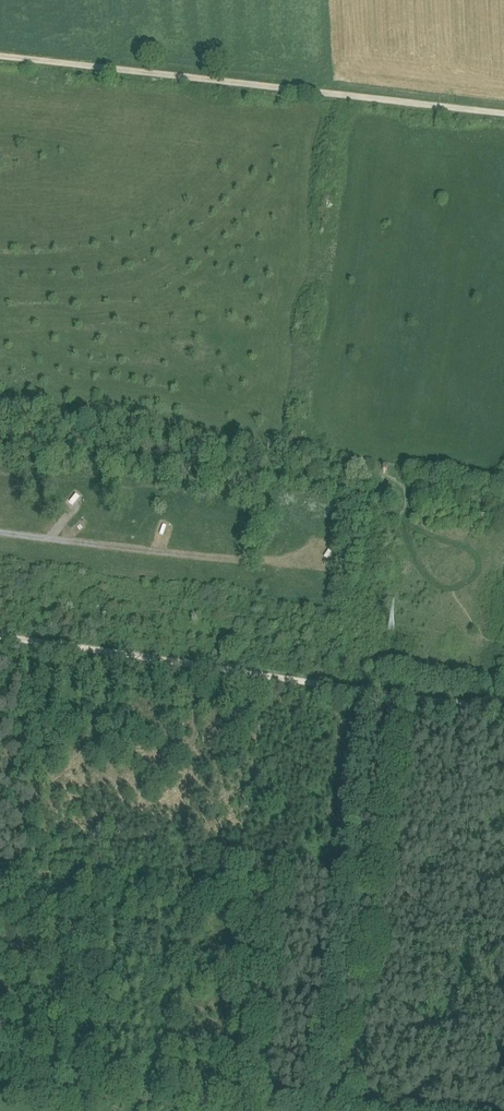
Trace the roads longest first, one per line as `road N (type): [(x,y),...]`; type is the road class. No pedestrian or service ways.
road 1 (track): [(503,710),(0,639)]
road 2 (track): [(0,55),(503,113)]
road 3 (track): [(308,550),(241,560),(0,532)]
road 4 (track): [(0,1078),(234,1110)]

